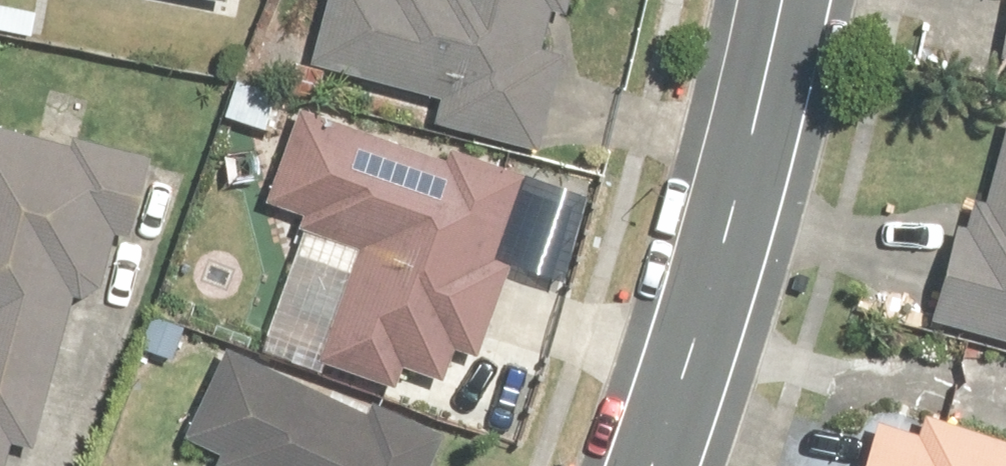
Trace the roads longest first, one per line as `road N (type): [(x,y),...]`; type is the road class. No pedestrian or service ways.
road 1 (residential): [(648,465),(729,228),(777,0)]

